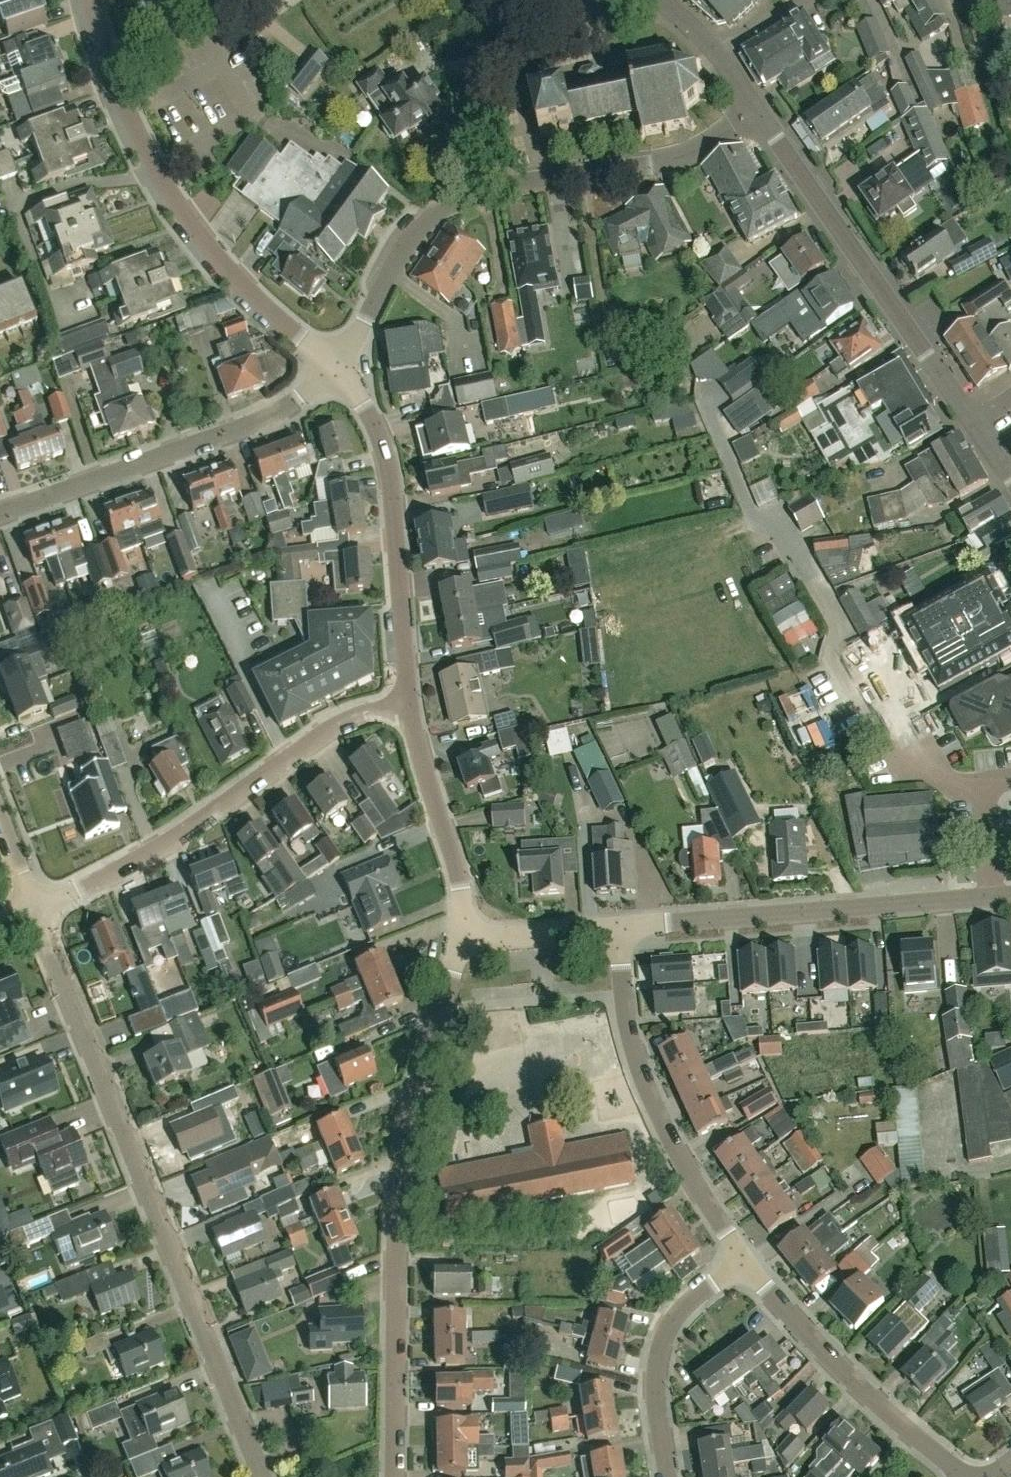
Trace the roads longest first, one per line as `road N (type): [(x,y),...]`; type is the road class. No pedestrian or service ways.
road 1 (residential): [(260,1476),(35,908)]
road 2 (residential): [(392,1476),(403,1147),(464,937)]
road 3 (residential): [(331,364),(412,230),(439,207),(474,193),(682,157),(759,113)]
road 4 (residential): [(35,908),(151,852),(329,729),(373,710),(409,707)]
road 5 (residential): [(620,926),(1010,894)]
road 6 (tertiary): [(974,423),(759,113)]
road 7 (residential): [(0,512),(276,413),(331,364)]
road 8 (residential): [(745,1262),(673,1147),(636,1063),(620,926)]
road 9 (residential): [(409,707),(386,458),(360,400),(331,364)]
road 10 (residential): [(958,1476),(798,1328),(745,1262)]
road 11 (residential): [(331,364),(227,267),(157,165)]
road 12 (residential): [(670,1476),(658,1401),(670,1325),(745,1262)]
road 13 (residential): [(464,937),(460,883),(409,707)]
road 14 (unclassified): [(157,165),(103,52),(90,0)]
road 15 (residential): [(464,937),(620,926)]

